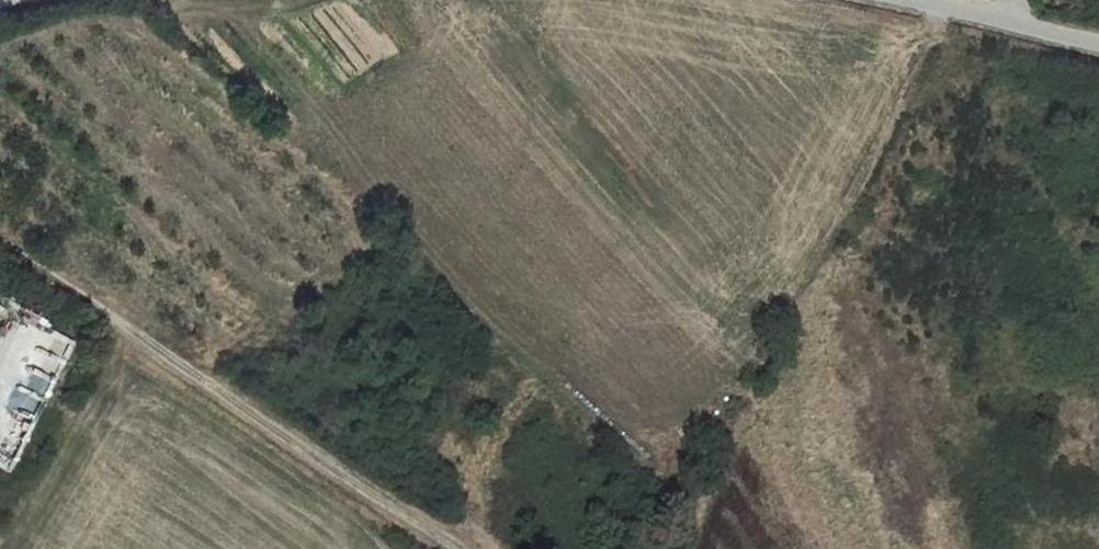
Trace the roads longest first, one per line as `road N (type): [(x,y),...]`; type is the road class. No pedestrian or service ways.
road 1 (track): [(0,252),(440,548)]
road 2 (unclassified): [(887,0),(1098,50)]

